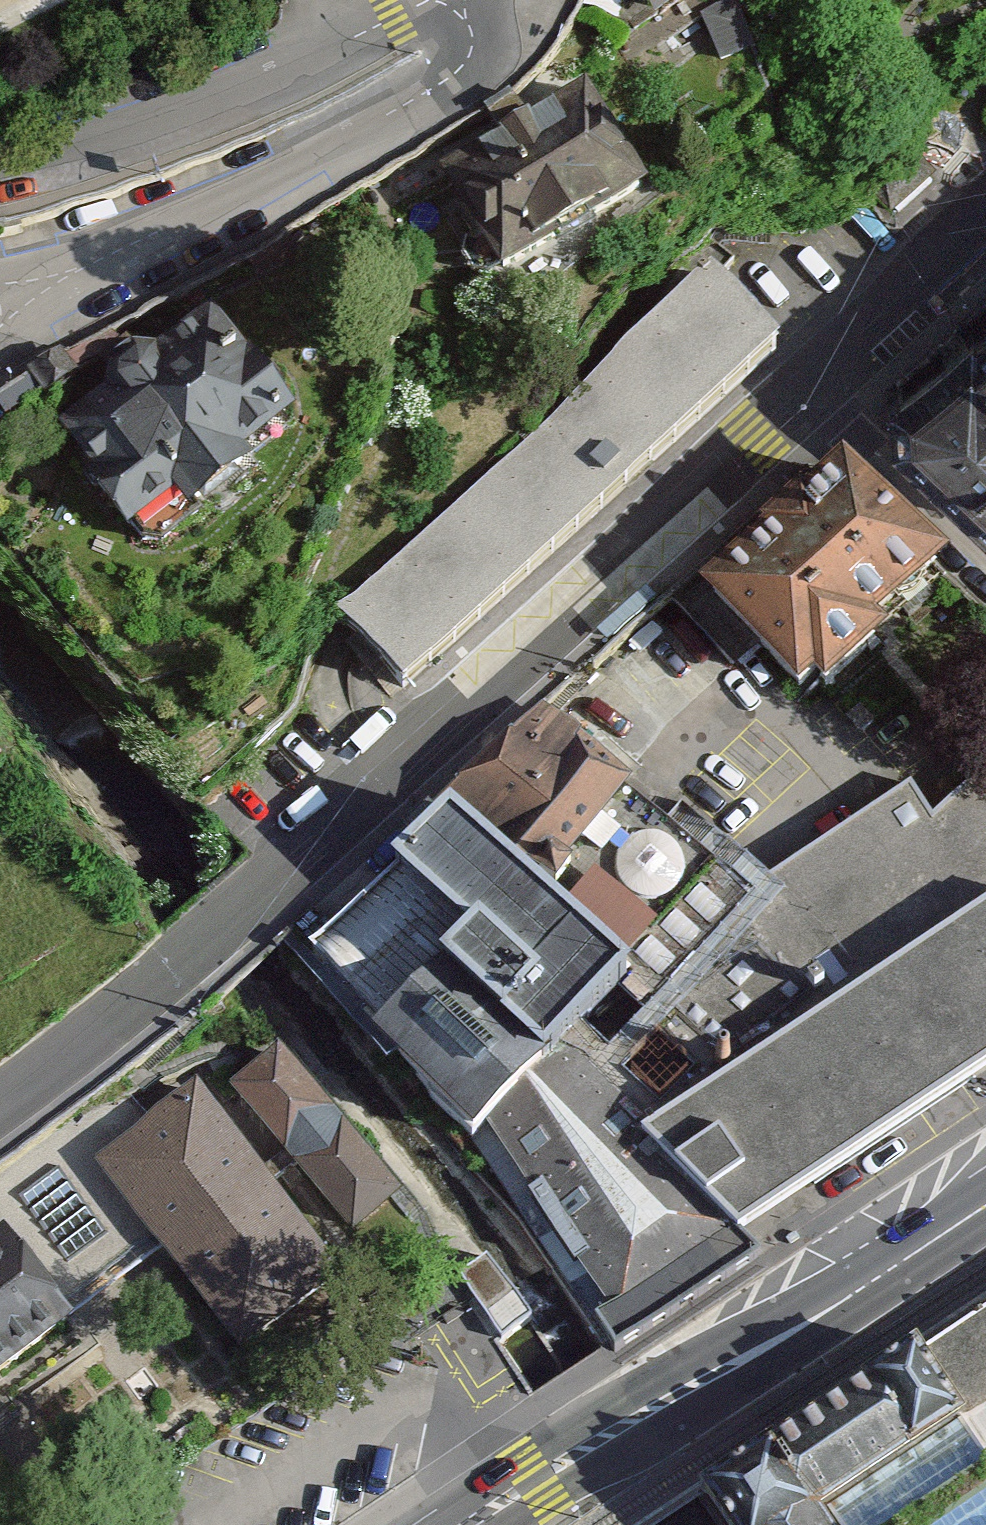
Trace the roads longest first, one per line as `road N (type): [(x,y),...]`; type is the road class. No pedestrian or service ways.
road 1 (tertiary): [(0,1107),(197,955),(829,375)]
road 2 (primary): [(985,1192),(484,1524)]
road 3 (residential): [(492,5),(449,84),(56,281)]
road 4 (residential): [(0,181),(328,47),(492,5)]
road 5 (residential): [(985,545),(829,375)]
road 6 (tertiary): [(829,375),(985,232)]

